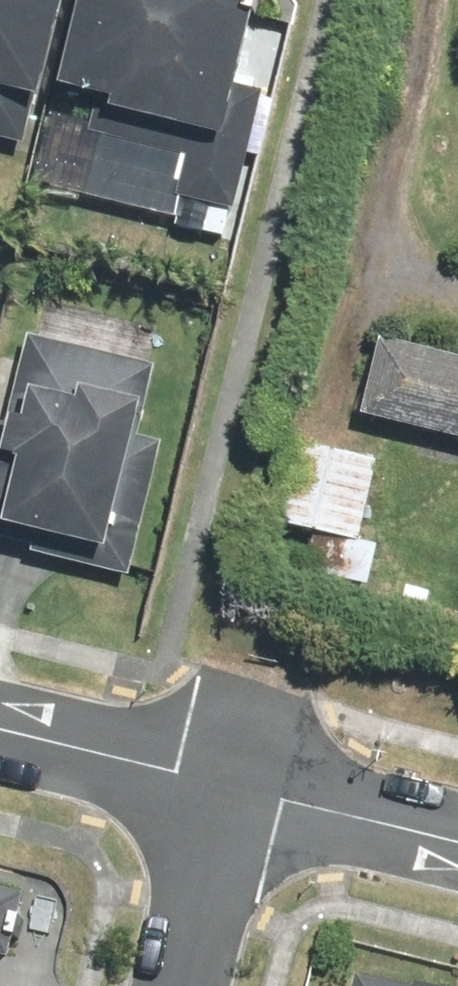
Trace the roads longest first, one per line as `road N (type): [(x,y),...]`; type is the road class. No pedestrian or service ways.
road 1 (residential): [(0,729),(239,786)]
road 2 (residential): [(239,786),(457,838)]
road 3 (residential): [(188,985),(239,786)]

